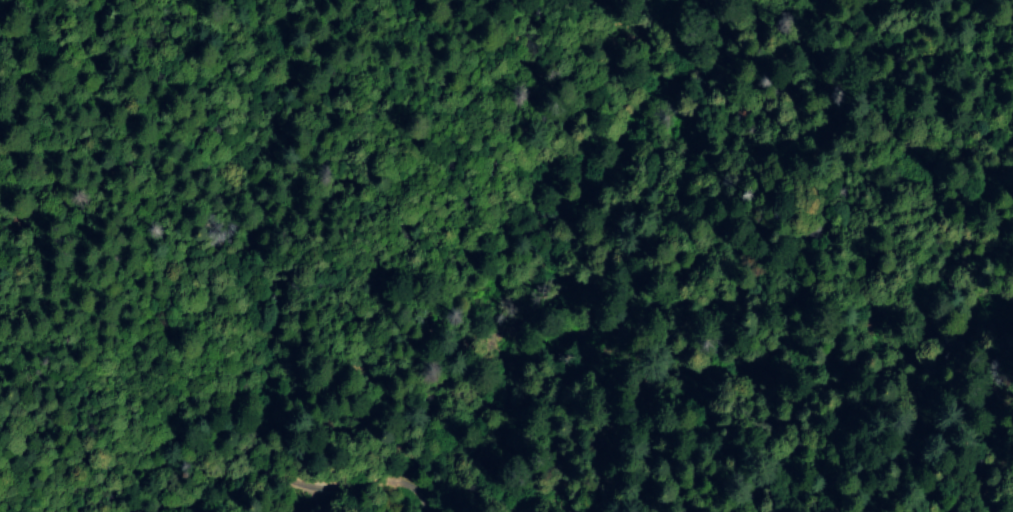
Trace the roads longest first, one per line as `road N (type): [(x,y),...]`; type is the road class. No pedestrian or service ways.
road 1 (residential): [(136,511),(202,484),(401,505)]

